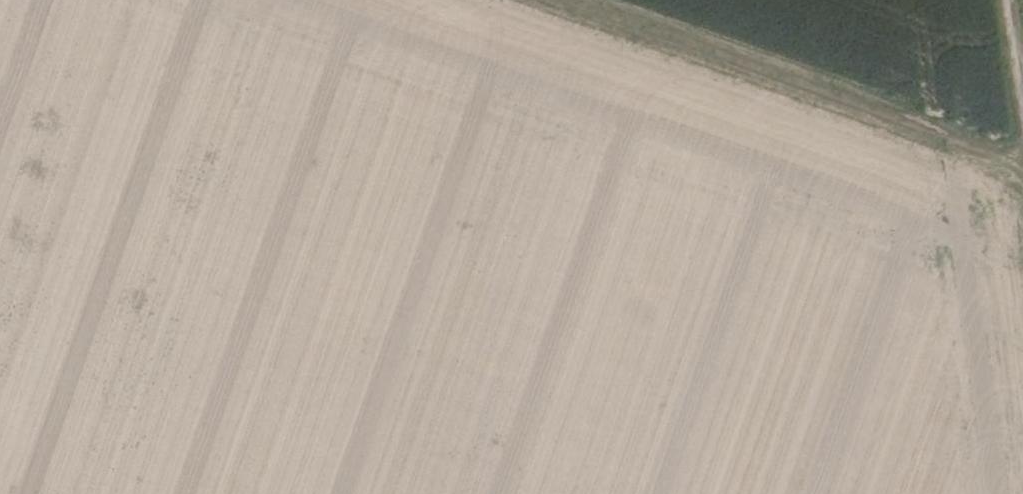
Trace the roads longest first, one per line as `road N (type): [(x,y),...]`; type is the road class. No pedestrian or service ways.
road 1 (track): [(1022,165),(561,0)]

